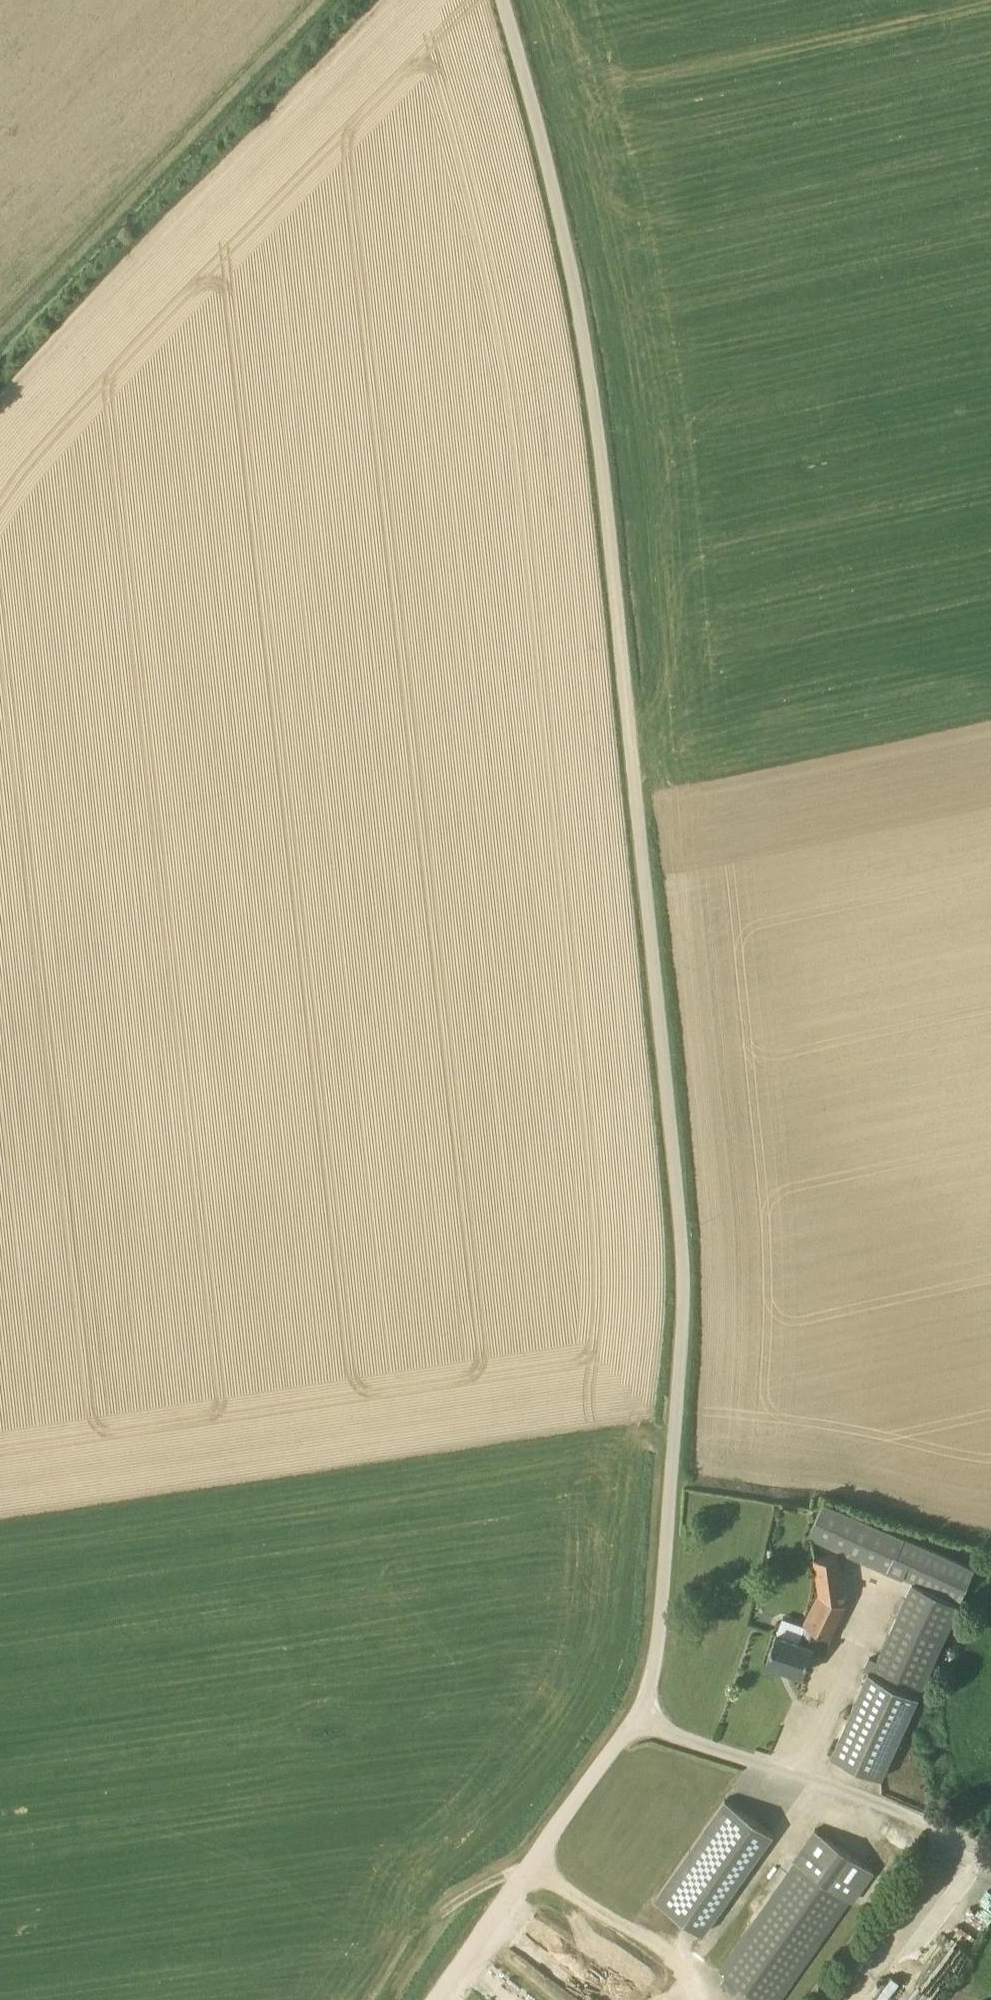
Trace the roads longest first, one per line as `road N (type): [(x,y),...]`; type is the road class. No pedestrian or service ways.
road 1 (unclassified): [(638,1714),(667,1616),(685,1306),(637,731),(570,269),(503,0)]
road 2 (unclassified): [(638,1714),(990,1850)]
road 3 (track): [(439,1999),(638,1714)]

